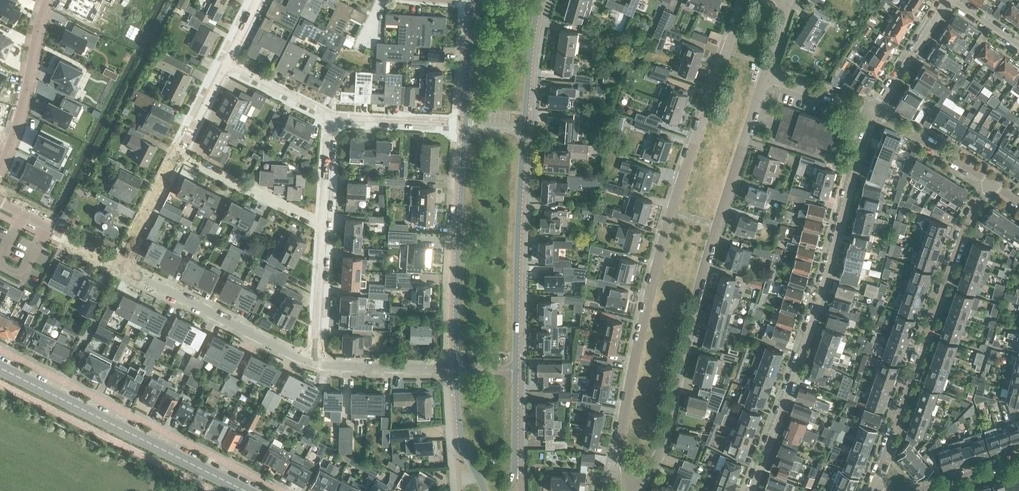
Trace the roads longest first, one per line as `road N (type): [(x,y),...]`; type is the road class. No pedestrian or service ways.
road 1 (residential): [(630,488),(623,437),(632,377),(744,0)]
road 2 (residential): [(630,488),(658,458),(705,264),(764,76)]
road 3 (residential): [(877,112),(817,317),(751,490)]
road 4 (residential): [(991,181),(872,488)]
road 5 (secondary): [(239,490),(0,371)]
road 6 (secondary): [(461,125),(454,370)]
road 7 (secondary): [(519,371),(528,128)]
road 8 (residential): [(119,266),(321,368)]
road 9 (residential): [(46,0),(0,164)]
road 10 (residential): [(176,153),(327,227)]
road 11 (residential): [(321,368),(327,227)]
road 12 (residential): [(0,204),(119,266)]
road 13 (residential): [(991,181),(877,112)]
road 14 (residential): [(321,368),(454,370)]
road 15 (residential): [(877,112),(947,0)]
road 16 (secondary): [(528,128),(547,0)]
road 17 (residential): [(461,125),(332,119)]
road 18 (residential): [(119,266),(176,153)]
road 19 (secondary): [(454,370),(461,441),(484,490)]
road 20 (secondary): [(472,2),(461,125)]
road 21 (secondary): [(505,490),(519,469),(519,371)]
road 22 (residential): [(332,119),(223,62)]

